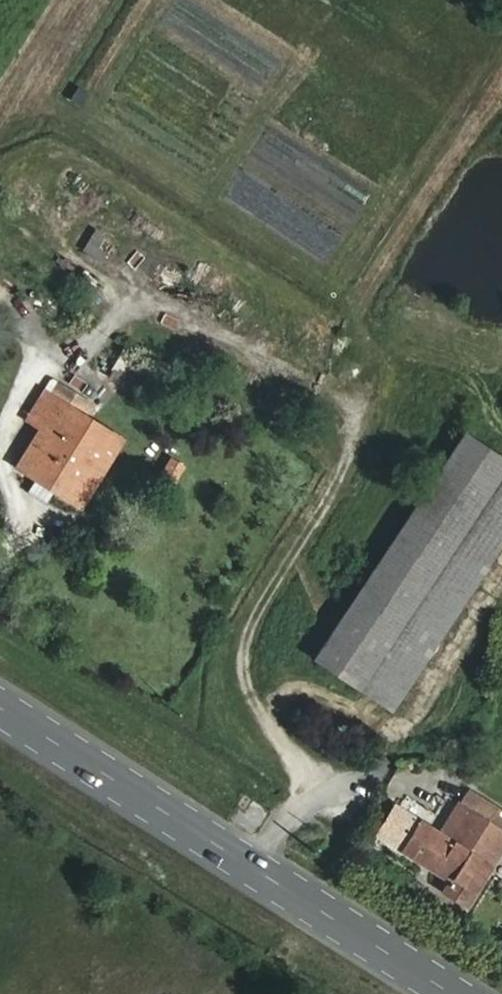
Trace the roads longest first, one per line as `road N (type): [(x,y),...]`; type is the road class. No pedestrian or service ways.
road 1 (primary): [(453,993),(0,708)]

